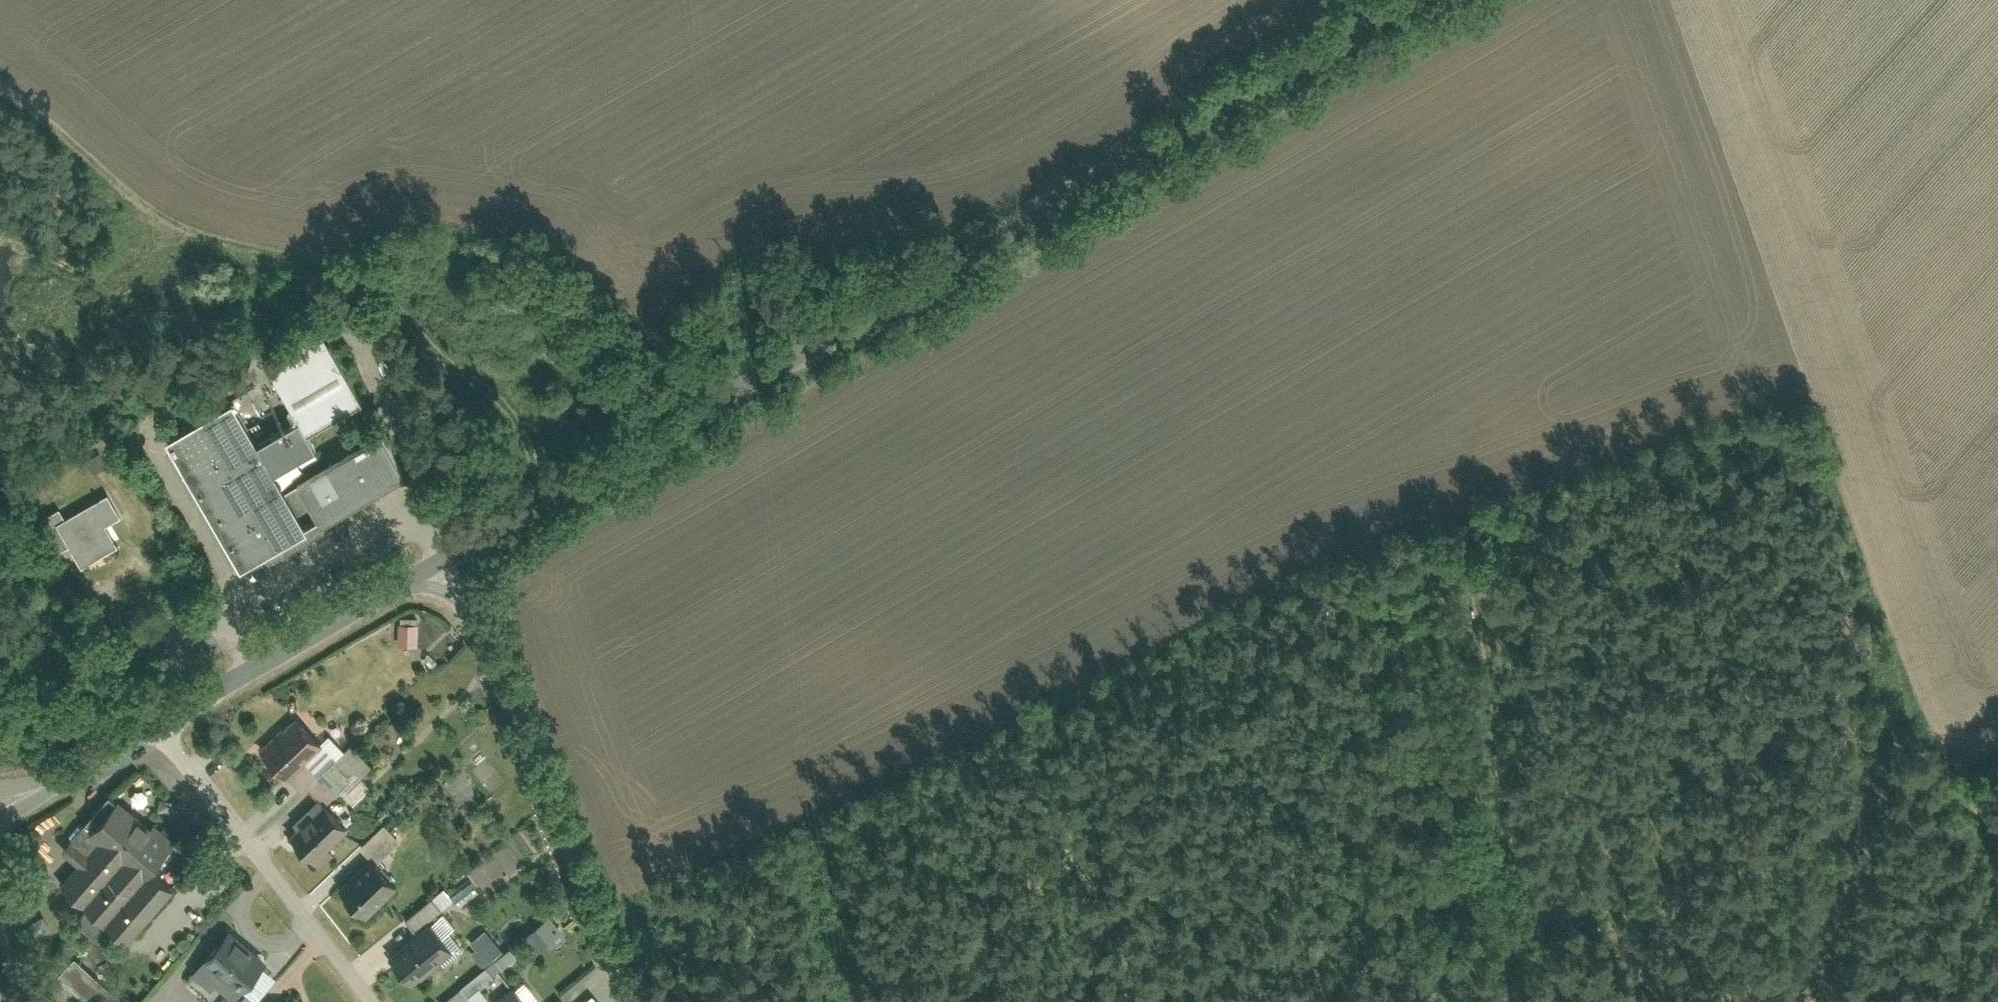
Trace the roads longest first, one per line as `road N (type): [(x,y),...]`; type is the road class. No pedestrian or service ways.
road 1 (residential): [(1392,0),(913,298),(455,554)]
road 2 (residential): [(630,1001),(455,554)]
road 3 (residential): [(153,728),(263,854),(373,1001)]
road 4 (residential): [(455,554),(153,728)]
road 5 (residential): [(153,728),(0,807)]

